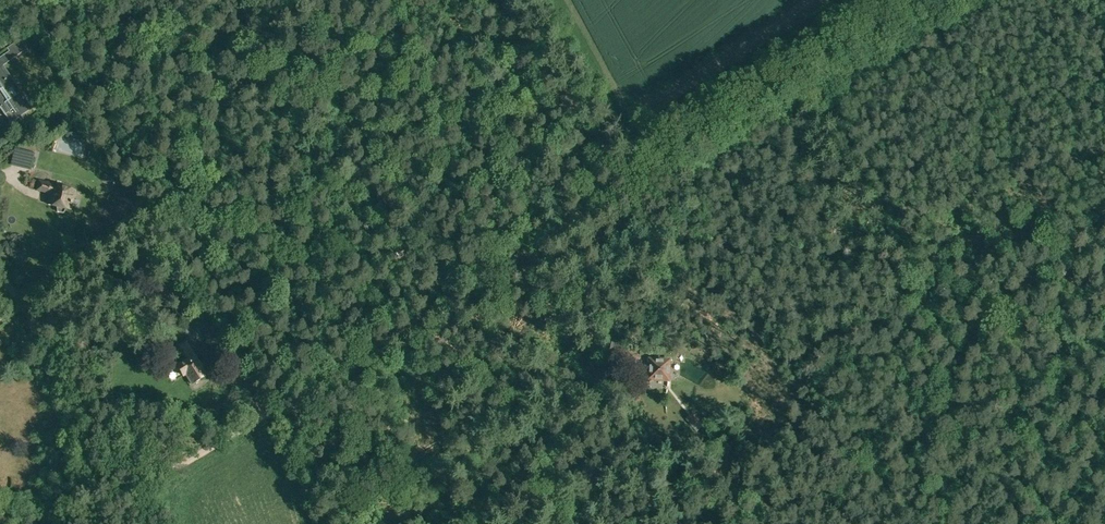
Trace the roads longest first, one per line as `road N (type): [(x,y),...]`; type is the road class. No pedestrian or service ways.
road 1 (track): [(796,83),(71,523)]
road 2 (track): [(0,274),(92,420),(166,477)]
road 3 (track): [(625,187),(507,0)]
road 4 (track): [(932,0),(796,83)]

